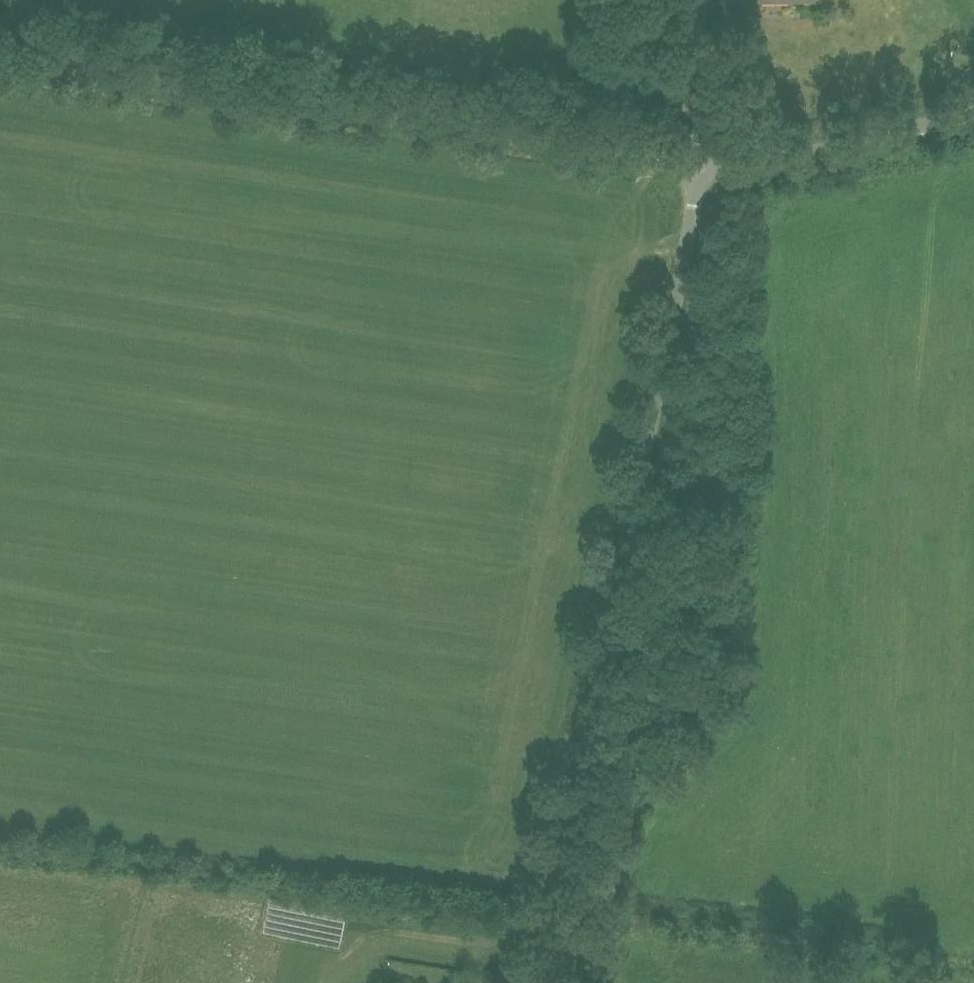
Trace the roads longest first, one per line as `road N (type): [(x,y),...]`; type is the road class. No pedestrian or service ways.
road 1 (unclassified): [(532,982),(700,165)]
road 2 (unclassified): [(0,63),(700,165)]
road 3 (unclassified): [(700,165),(761,161),(973,114)]
road 4 (unclassified): [(700,165),(699,0)]

